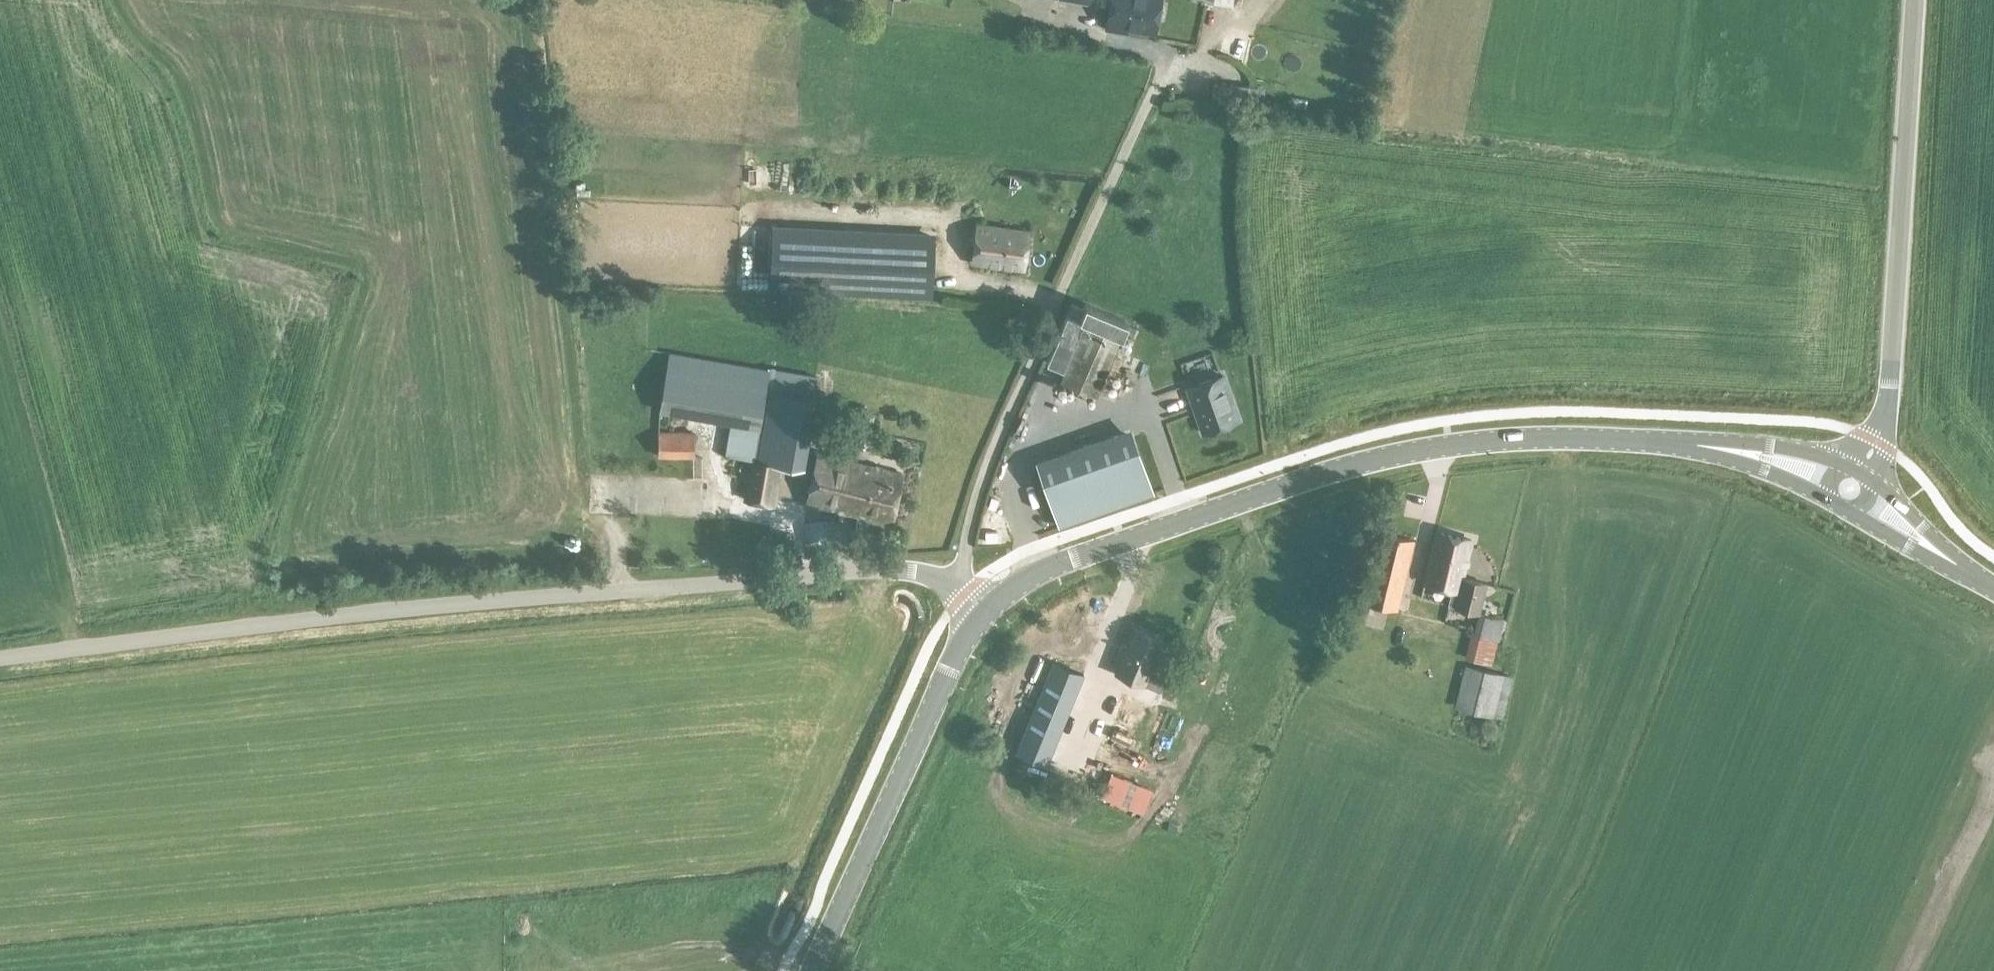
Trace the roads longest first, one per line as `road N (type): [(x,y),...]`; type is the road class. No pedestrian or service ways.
road 1 (unclassified): [(0,657),(439,605),(896,568),(955,583),(985,605)]
road 2 (tertiary): [(985,605),(1049,566),(1337,466),(1446,443),(1548,433),(1679,440),(1771,451),(1852,488)]
road 3 (unclassified): [(1852,488),(1886,412),(1914,0)]
road 4 (tertiary): [(810,970),(985,605)]
road 5 (tertiary): [(1993,583),(1852,488)]

